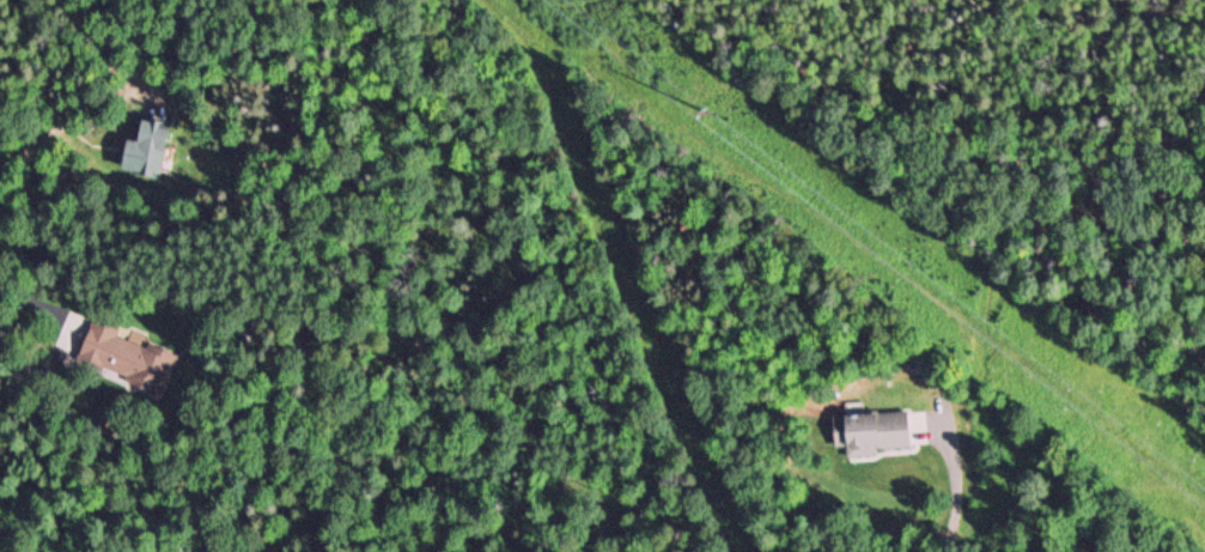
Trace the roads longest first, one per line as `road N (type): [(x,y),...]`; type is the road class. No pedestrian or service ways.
road 1 (residential): [(67,171),(96,245),(102,319),(63,490),(33,551)]
road 2 (residential): [(102,319),(141,329),(324,335)]

